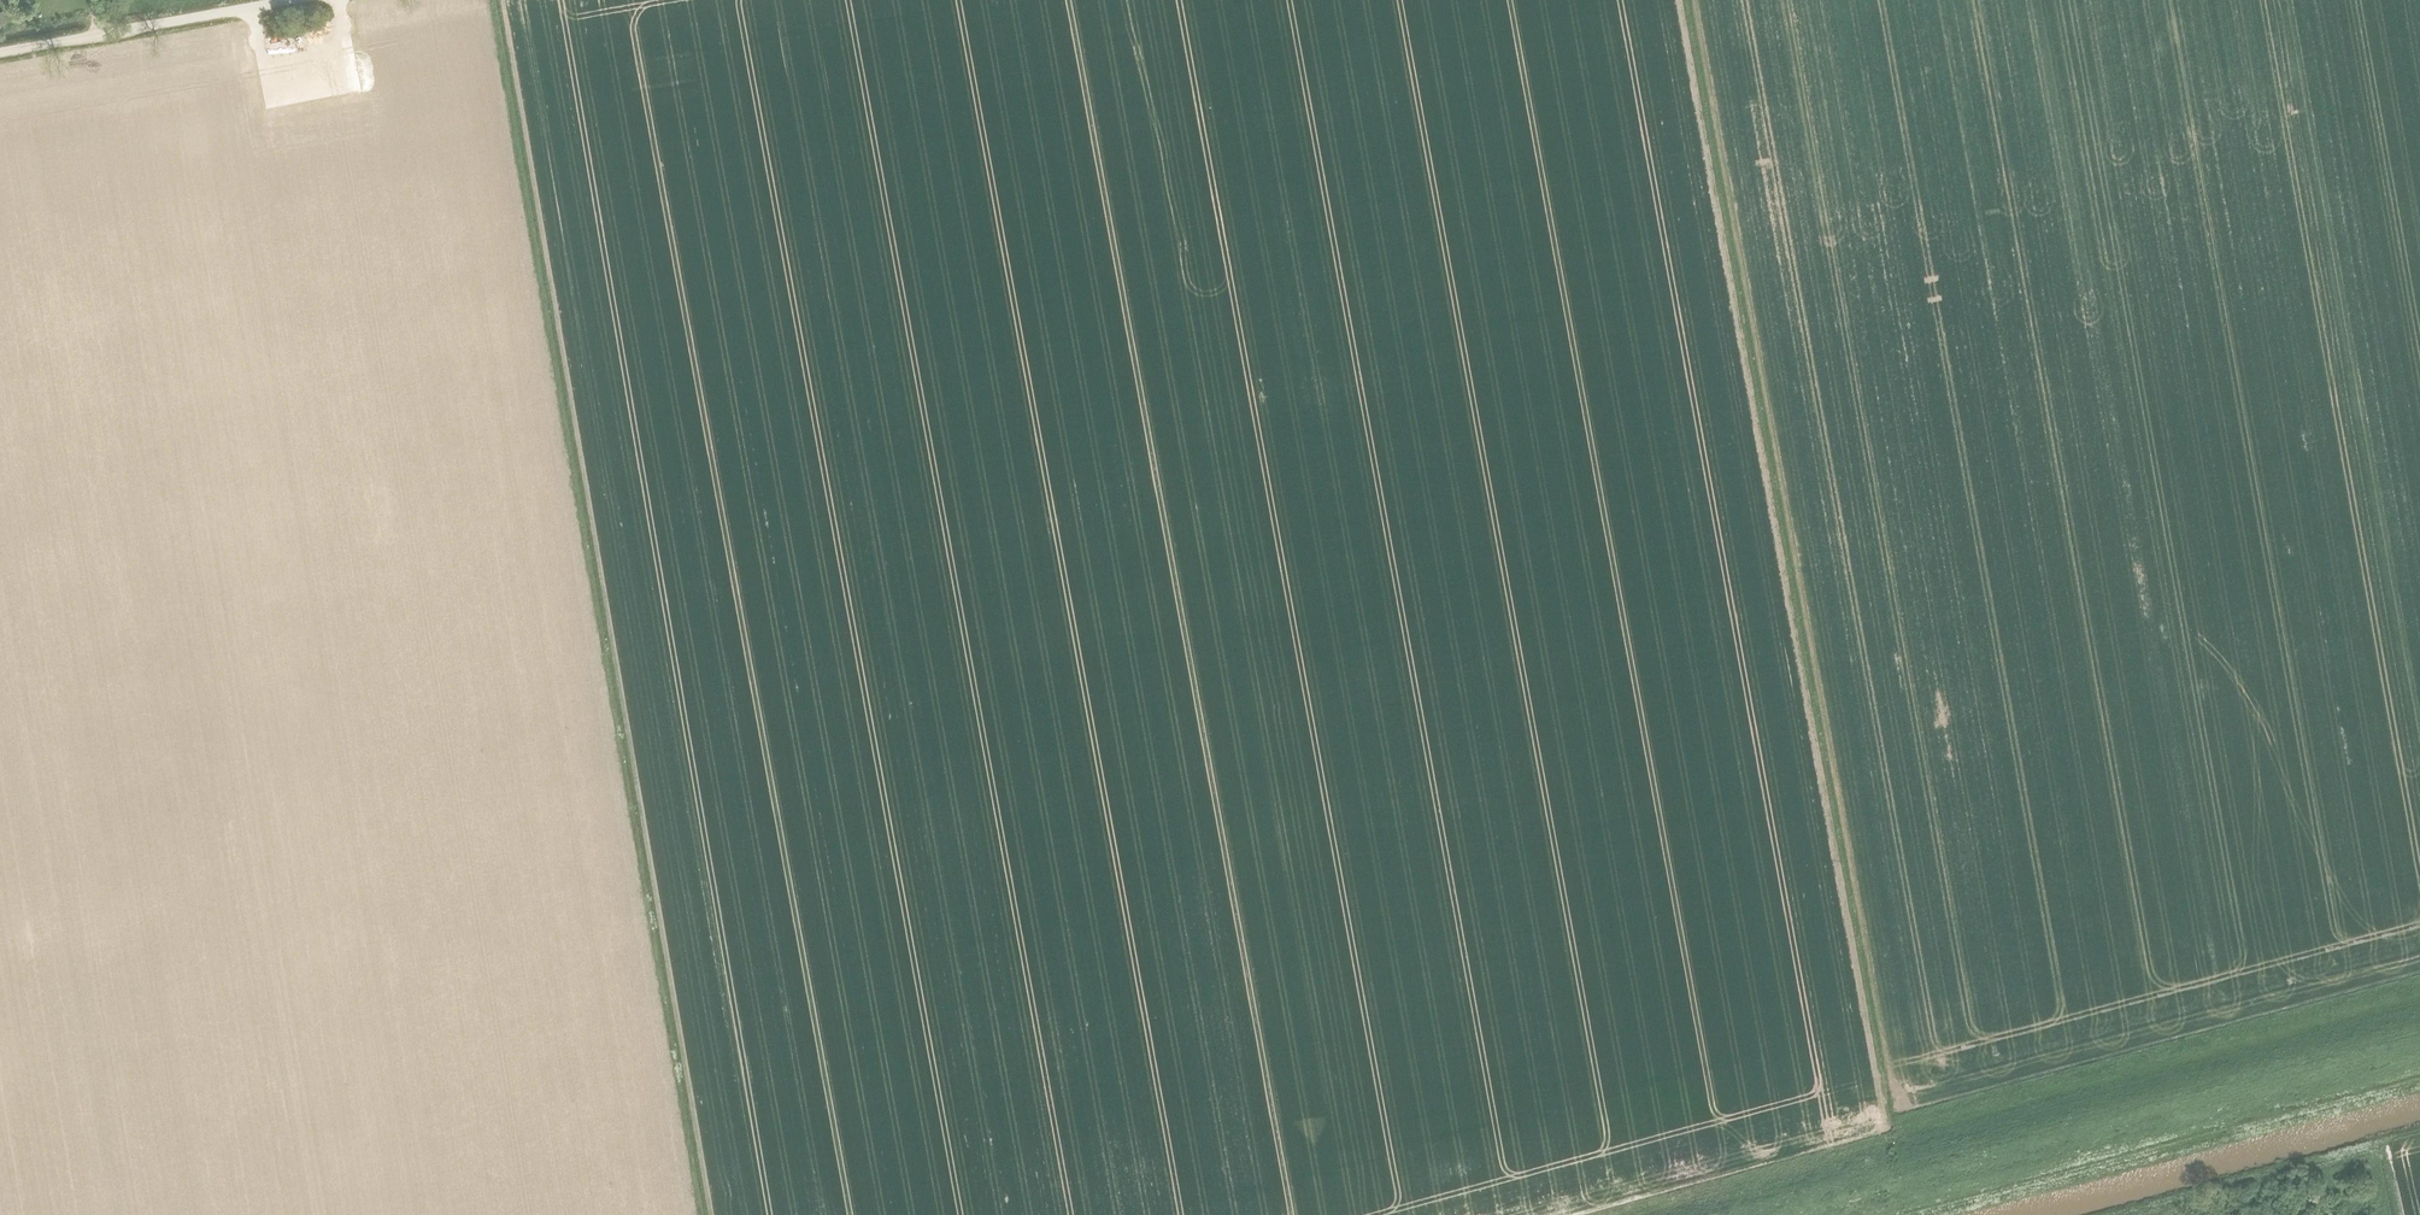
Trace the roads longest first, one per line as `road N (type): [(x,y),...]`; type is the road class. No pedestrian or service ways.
road 1 (unclassified): [(0,55),(299,0)]

